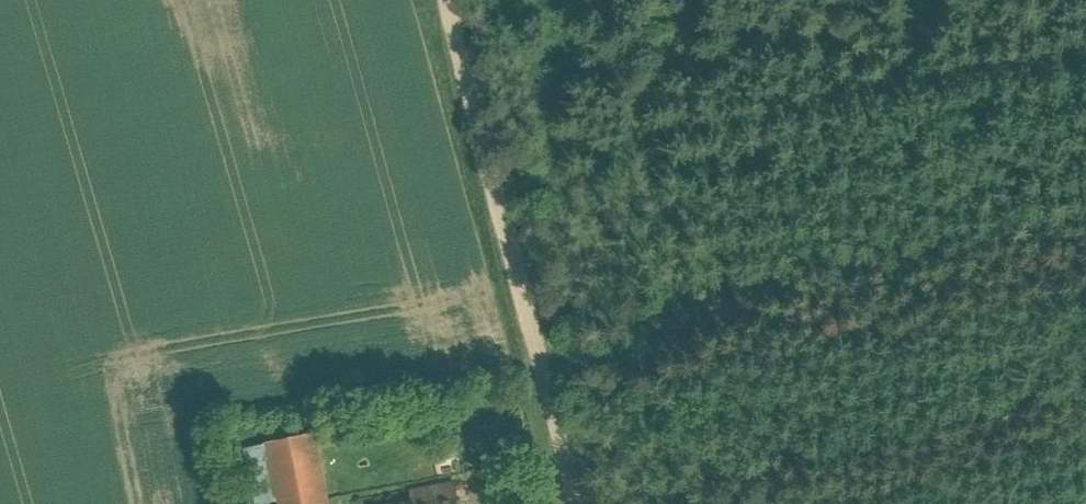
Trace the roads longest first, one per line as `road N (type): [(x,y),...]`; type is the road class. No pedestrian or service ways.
road 1 (unclassified): [(451,0),(580,503)]

